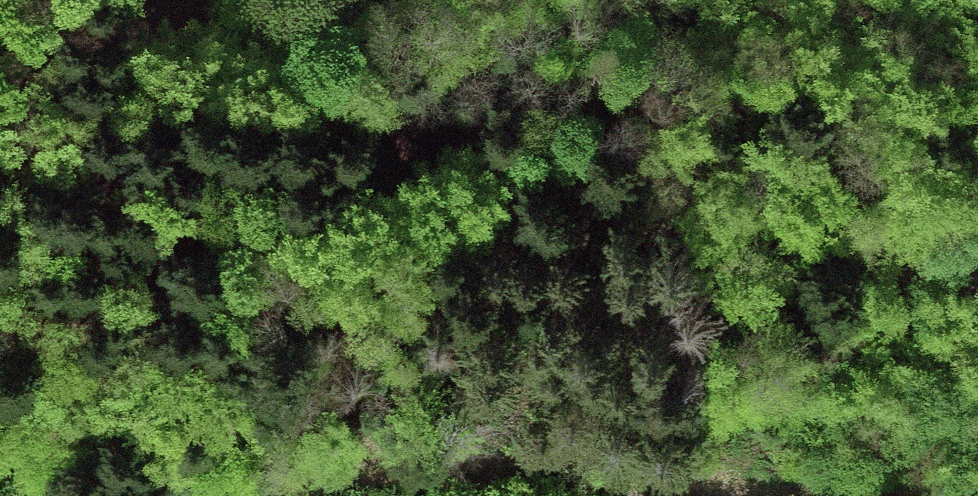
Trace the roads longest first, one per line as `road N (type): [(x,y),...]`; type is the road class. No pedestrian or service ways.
road 1 (track): [(241,0),(977,291)]
road 2 (track): [(287,495),(481,464),(865,495)]

